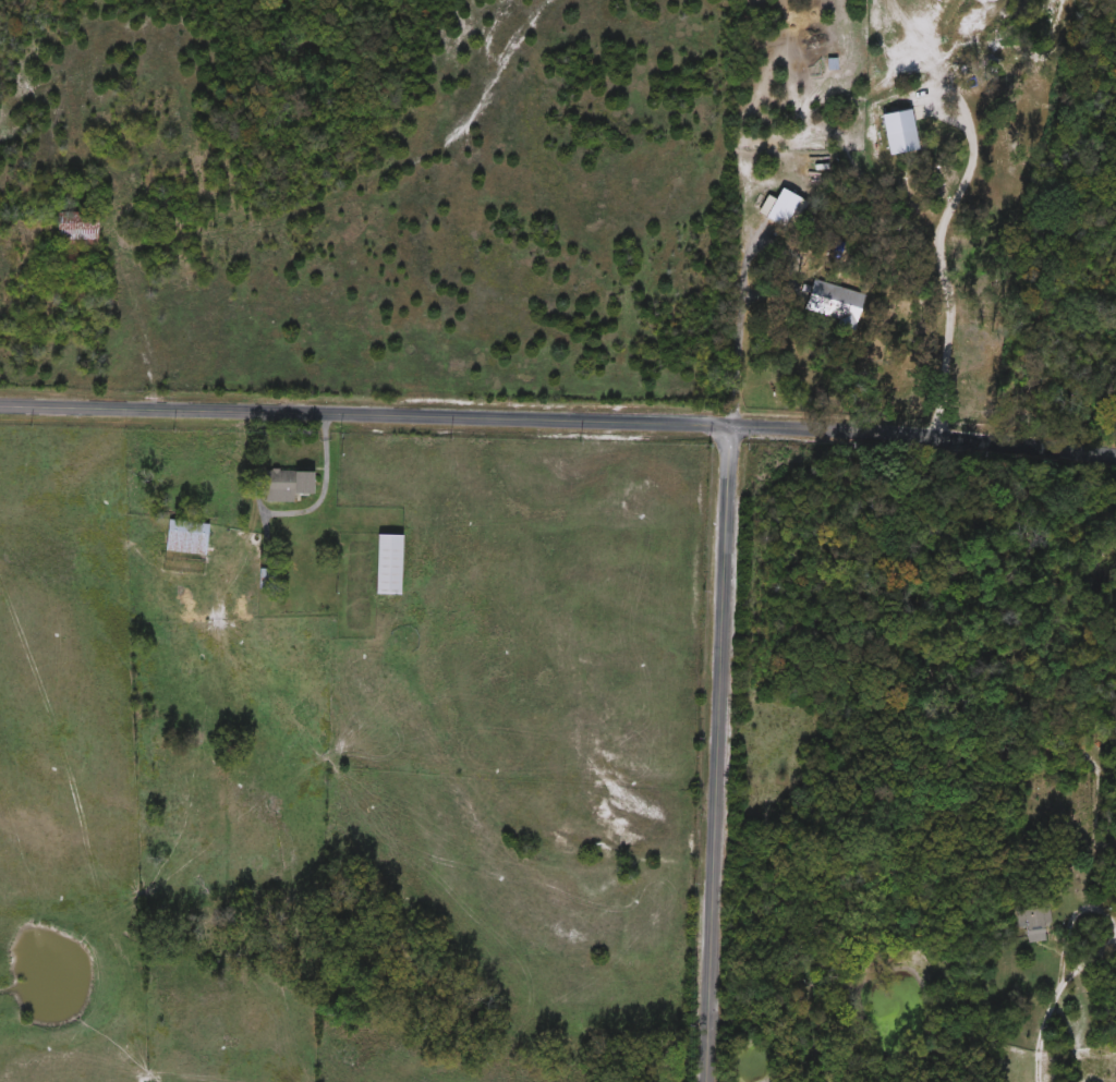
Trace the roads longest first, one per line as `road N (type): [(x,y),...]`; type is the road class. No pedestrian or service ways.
road 1 (residential): [(1115,452),(799,426),(0,395)]
road 2 (residential): [(725,423),(705,1081)]

